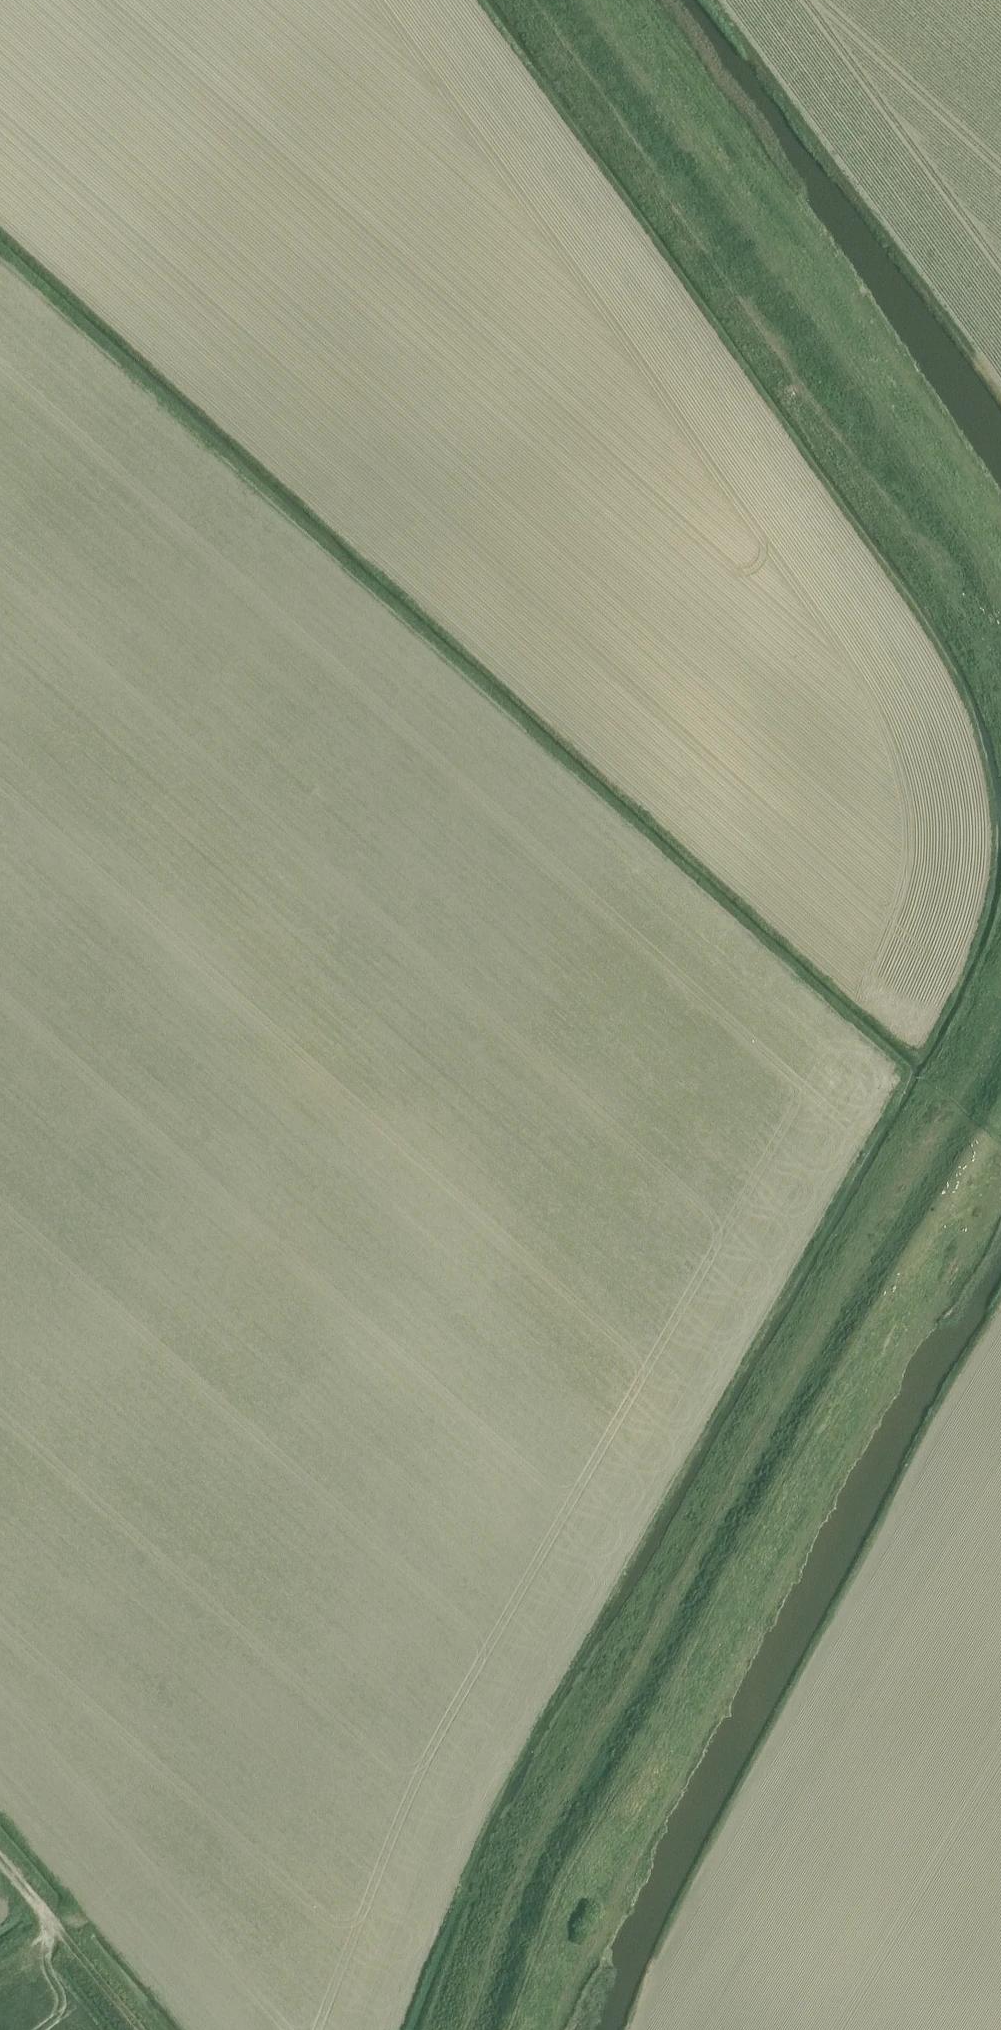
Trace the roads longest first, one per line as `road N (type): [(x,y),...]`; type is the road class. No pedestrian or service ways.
road 1 (track): [(140,2029),(0,1860)]

